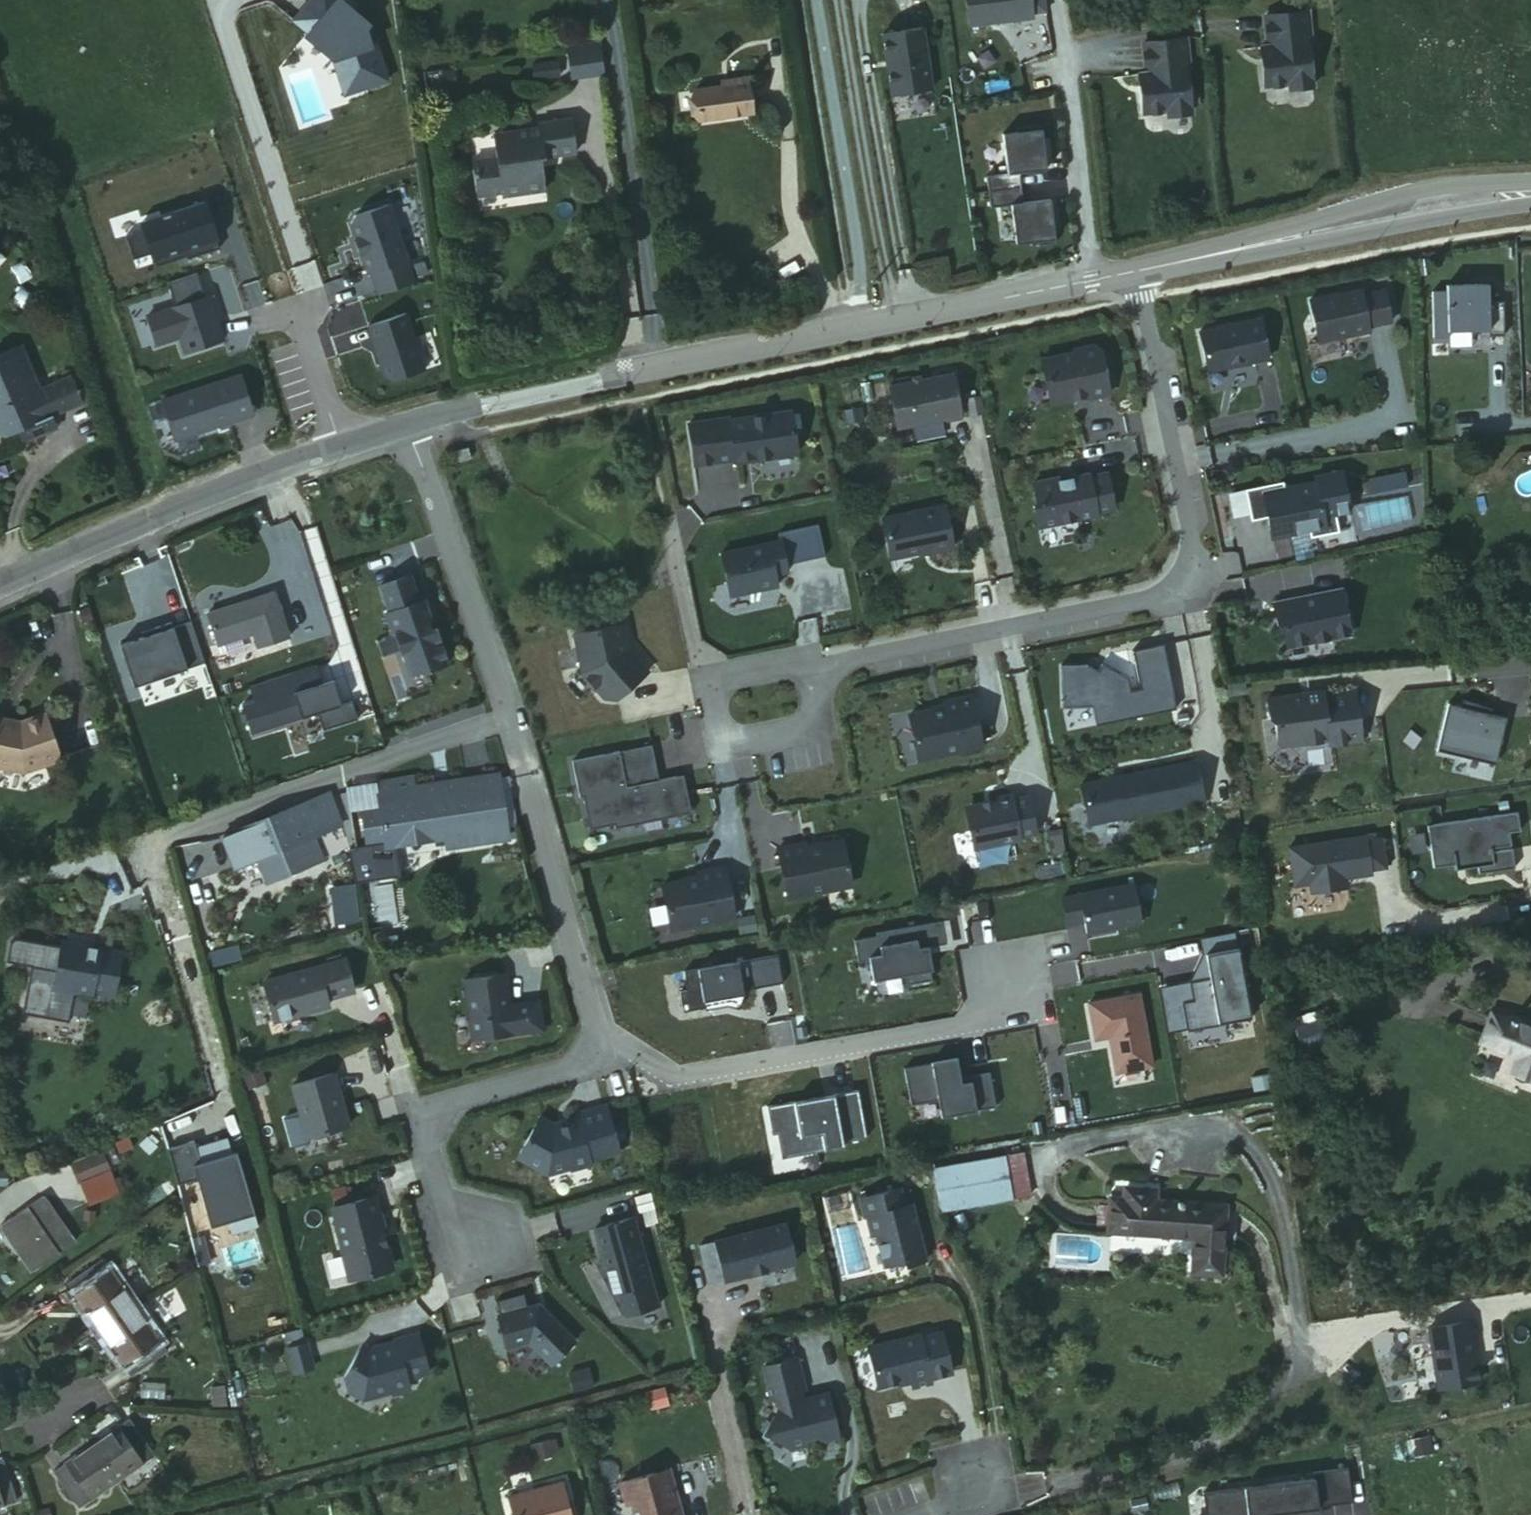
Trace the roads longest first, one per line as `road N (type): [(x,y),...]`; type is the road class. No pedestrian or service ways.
road 1 (tertiary): [(1138,273),(603,379),(409,426)]
road 2 (residential): [(811,673),(1174,600),(1194,573),(1138,273)]
road 3 (residential): [(596,1039),(511,717),(409,426)]
road 4 (residential): [(596,1039),(677,1077),(960,1028),(1011,984)]
road 5 (tertiary): [(1530,203),(1469,207),(1138,273)]
road 6 (tertiary): [(342,447),(0,587)]
road 7 (residential): [(487,1254),(440,1197),(426,1144),(446,1115),(573,1078),(596,1039)]
road 8 (residential): [(811,673),(805,664),(711,683),(723,747),(820,729)]
road 9 (residential): [(342,447),(298,318)]

